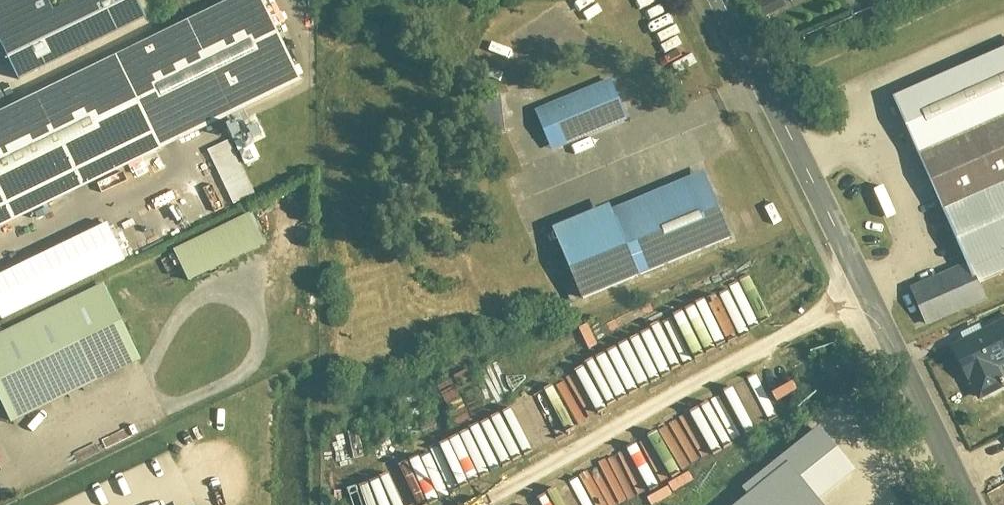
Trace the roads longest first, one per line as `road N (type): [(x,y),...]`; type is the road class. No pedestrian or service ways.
road 1 (tertiary): [(969,504),(721,0)]

